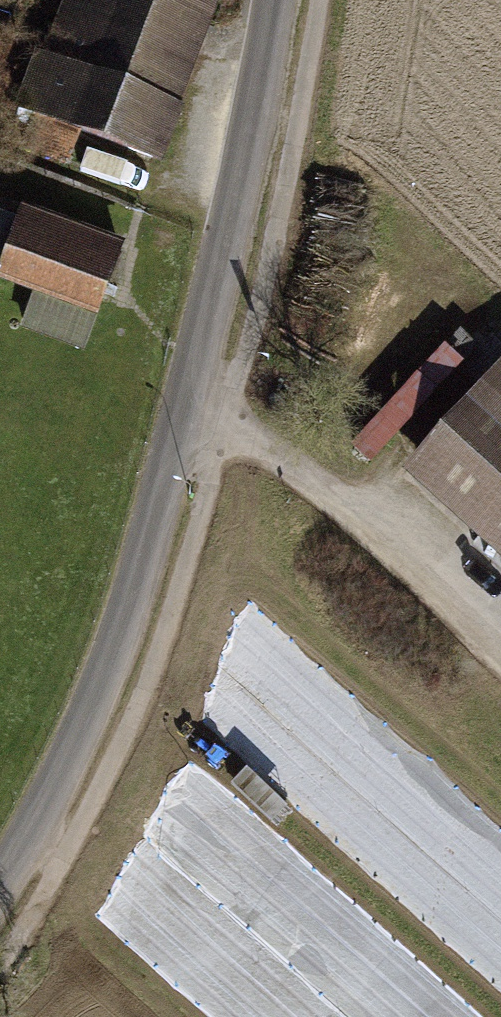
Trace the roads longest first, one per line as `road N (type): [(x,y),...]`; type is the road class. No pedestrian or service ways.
road 1 (unclassified): [(271,0),(189,407),(118,648),(0,880)]
road 2 (track): [(500,658),(286,458),(229,422),(189,407)]

